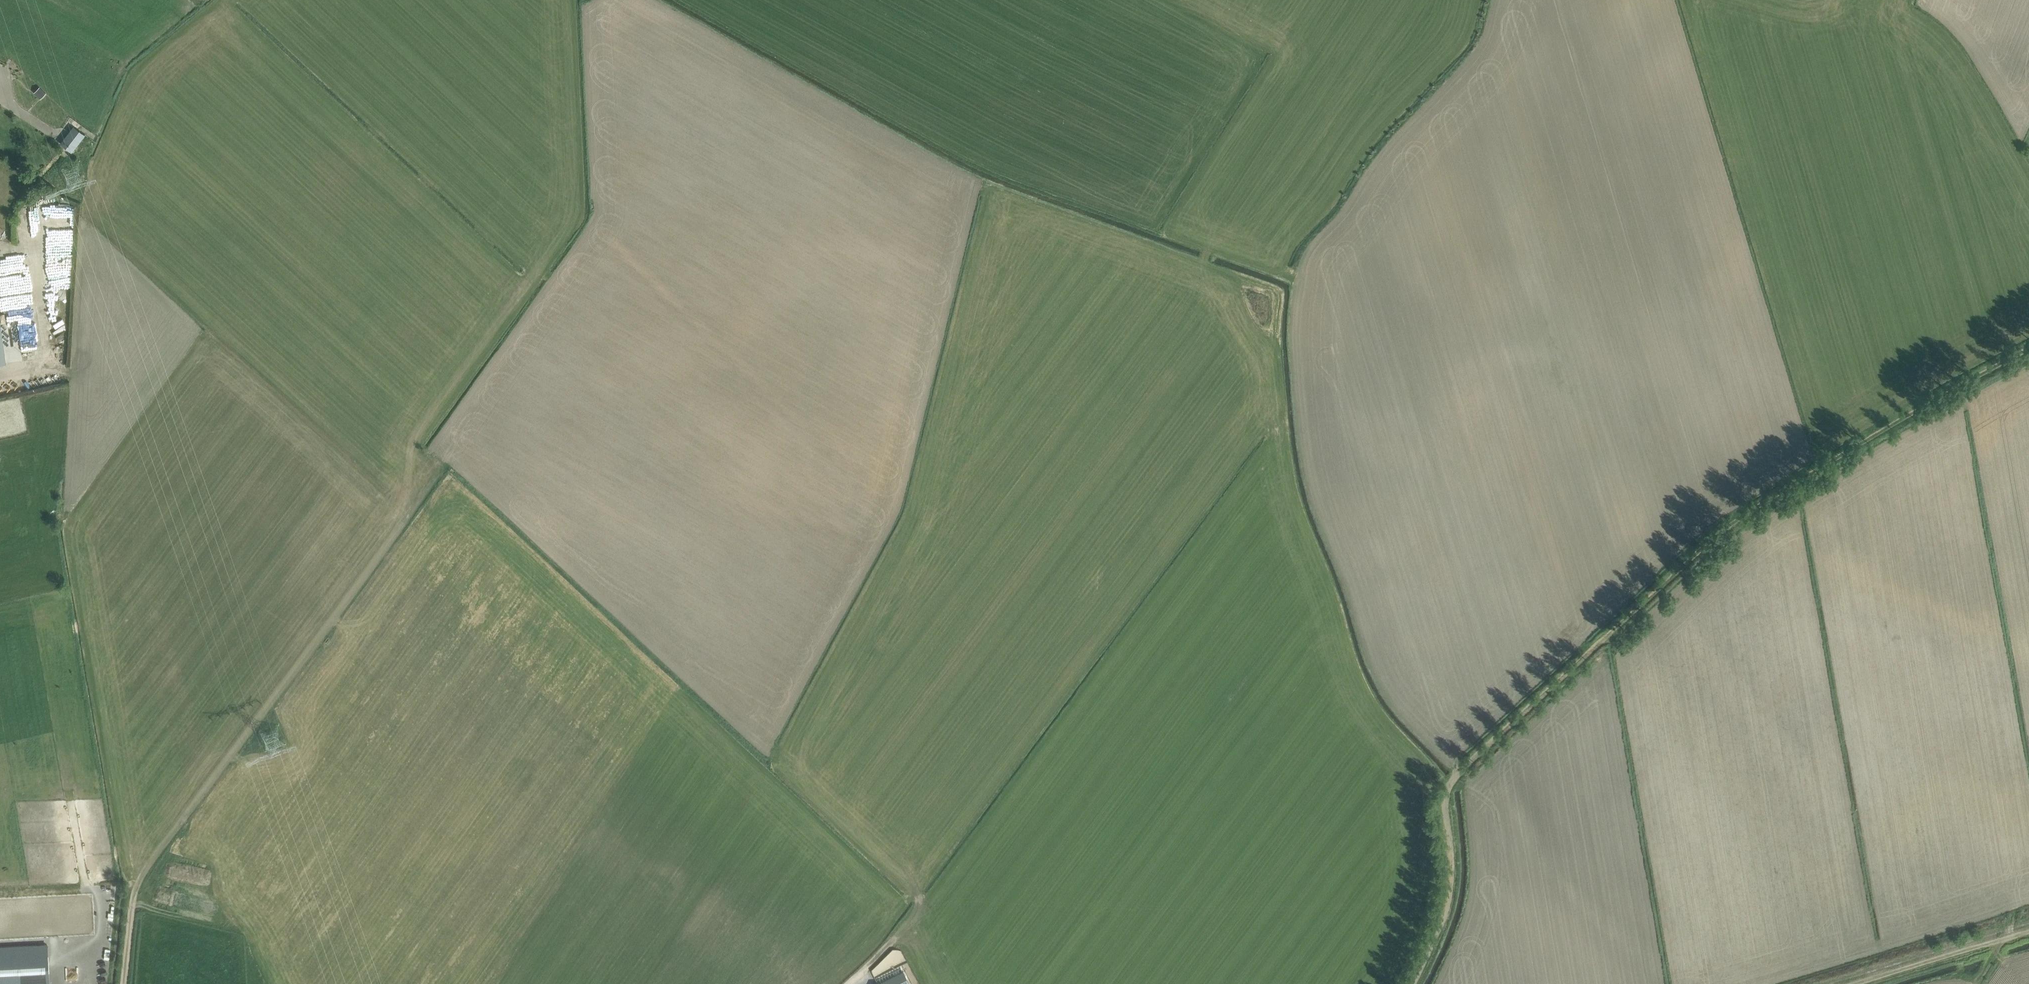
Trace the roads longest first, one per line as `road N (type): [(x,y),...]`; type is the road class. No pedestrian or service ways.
road 1 (track): [(1410,983),(1447,895),(1444,797),(1458,773),(1727,527),(2028,349)]

